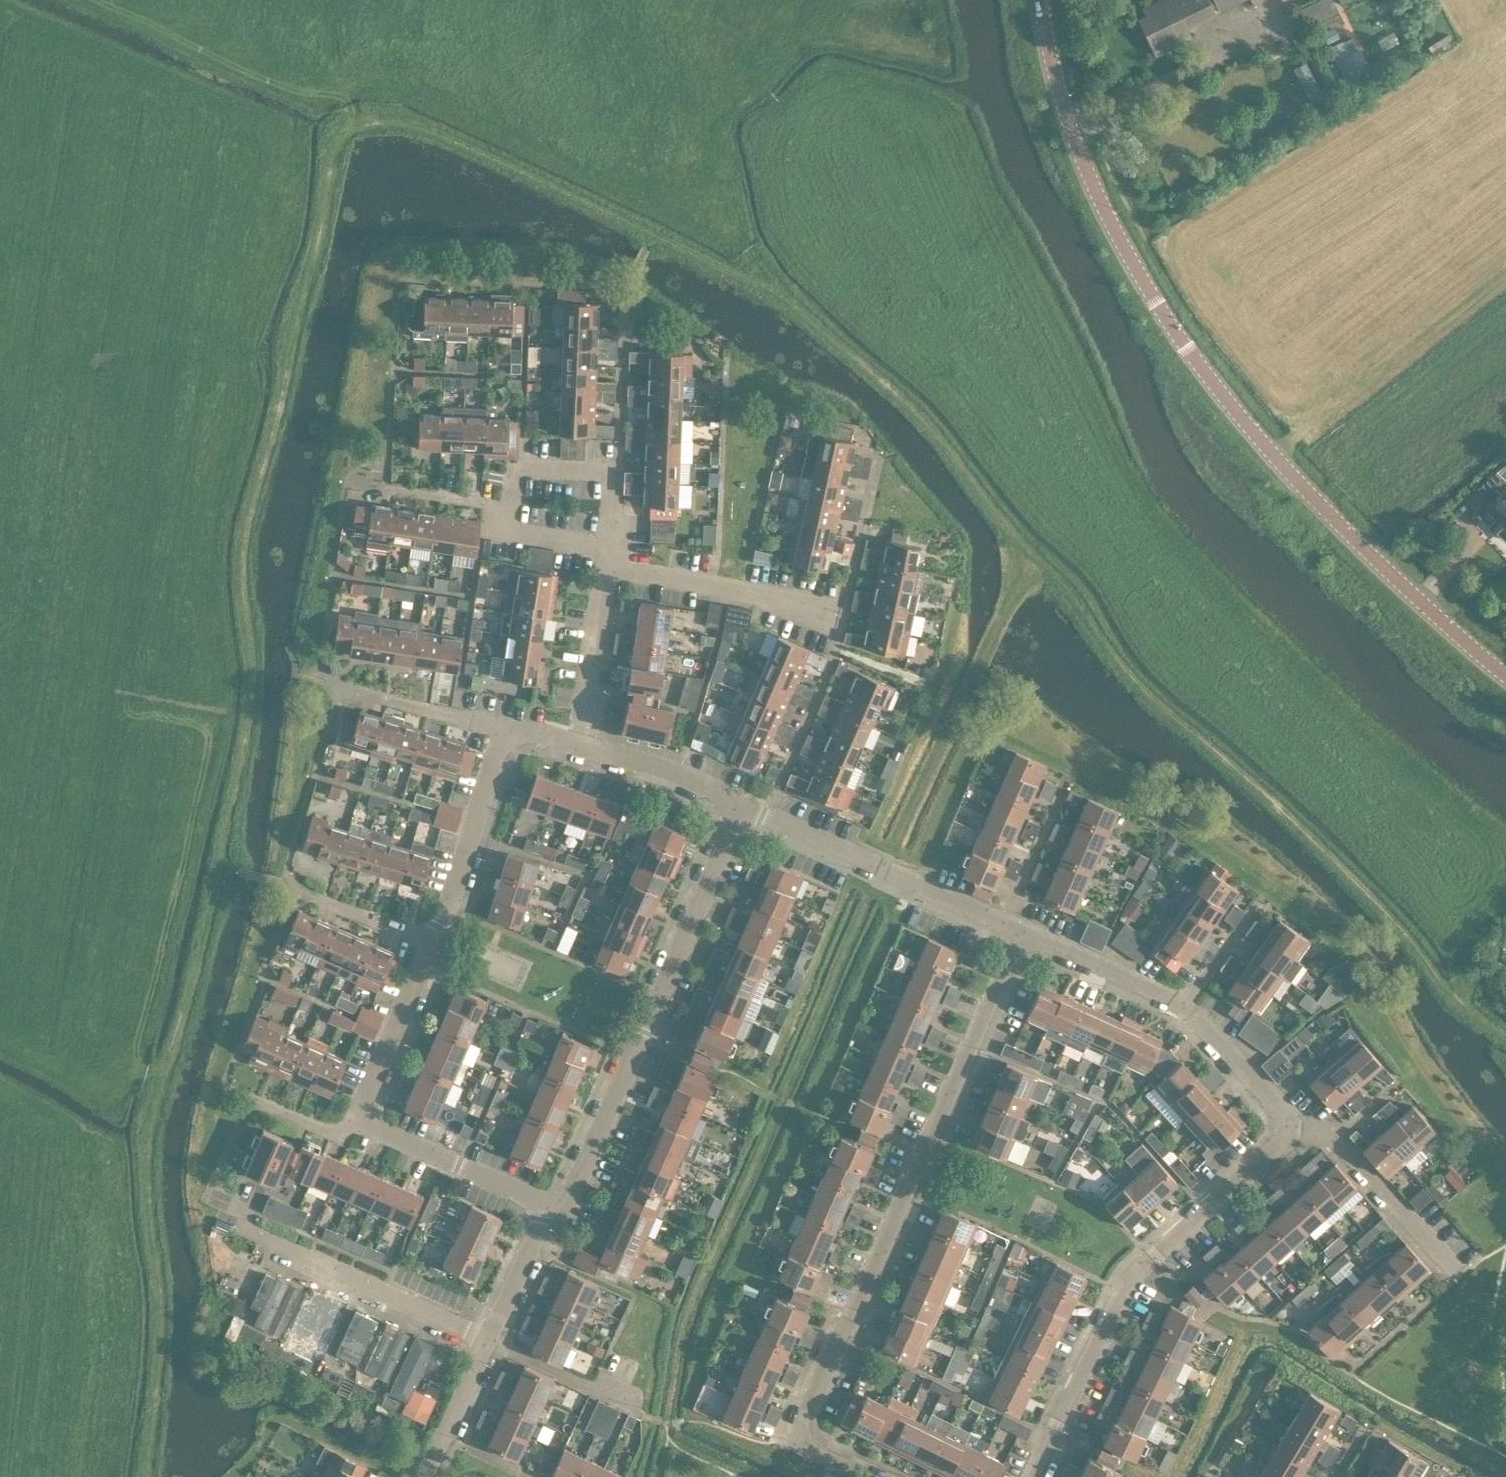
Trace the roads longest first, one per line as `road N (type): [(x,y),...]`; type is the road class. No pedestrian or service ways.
road 1 (track): [(1505,1038),(1452,1000),(1378,905),(1119,665),(931,429),(808,317),(463,147),(402,125),(355,123),(340,134),(328,174),(243,543),(250,646),(244,731),(220,882),(146,1147),(159,1340),(145,1476)]
road 2 (track): [(1037,560),(882,869),(685,1319),(667,1423)]
road 3 (tertiary): [(1505,676),(1284,469),(1176,334),(1128,257),(1077,146),(1040,0)]
road 4 (residential): [(864,1476),(808,1449),(805,1412),(1021,932)]
road 5 (residential): [(546,1199),(571,1191),(742,806)]
road 6 (residential): [(1033,1476),(1132,1274),(1278,1144),(1287,1126)]
road 7 (residential): [(546,1199),(359,1124),(432,943)]
road 8 (residential): [(1287,1126),(1180,1006),(1021,932)]
road 9 (residential): [(1021,932),(742,806)]
road 10 (residential): [(485,1339),(244,1227),(236,1206)]
road 11 (track): [(351,100),(283,86),(98,0)]
road 12 (residential): [(607,548),(511,533),(514,471),(616,474)]
road 13 (residential): [(842,617),(744,590),(606,568)]
road 14 (residential): [(1461,1274),(1342,1144),(1287,1126)]
road 15 (residential): [(432,943),(508,729)]
road 16 (residential): [(616,474),(625,293)]
road 17 (residential): [(577,745),(606,568)]
road 18 (residential): [(577,745),(673,773),(742,806)]
road 19 (residential): [(508,729),(339,687)]
road 20 (residential): [(485,1339),(546,1199)]
road 21 (residential): [(430,1476),(485,1339)]
road 22 (residential): [(432,943),(301,889)]
road 23 (track): [(355,123),(333,0)]

